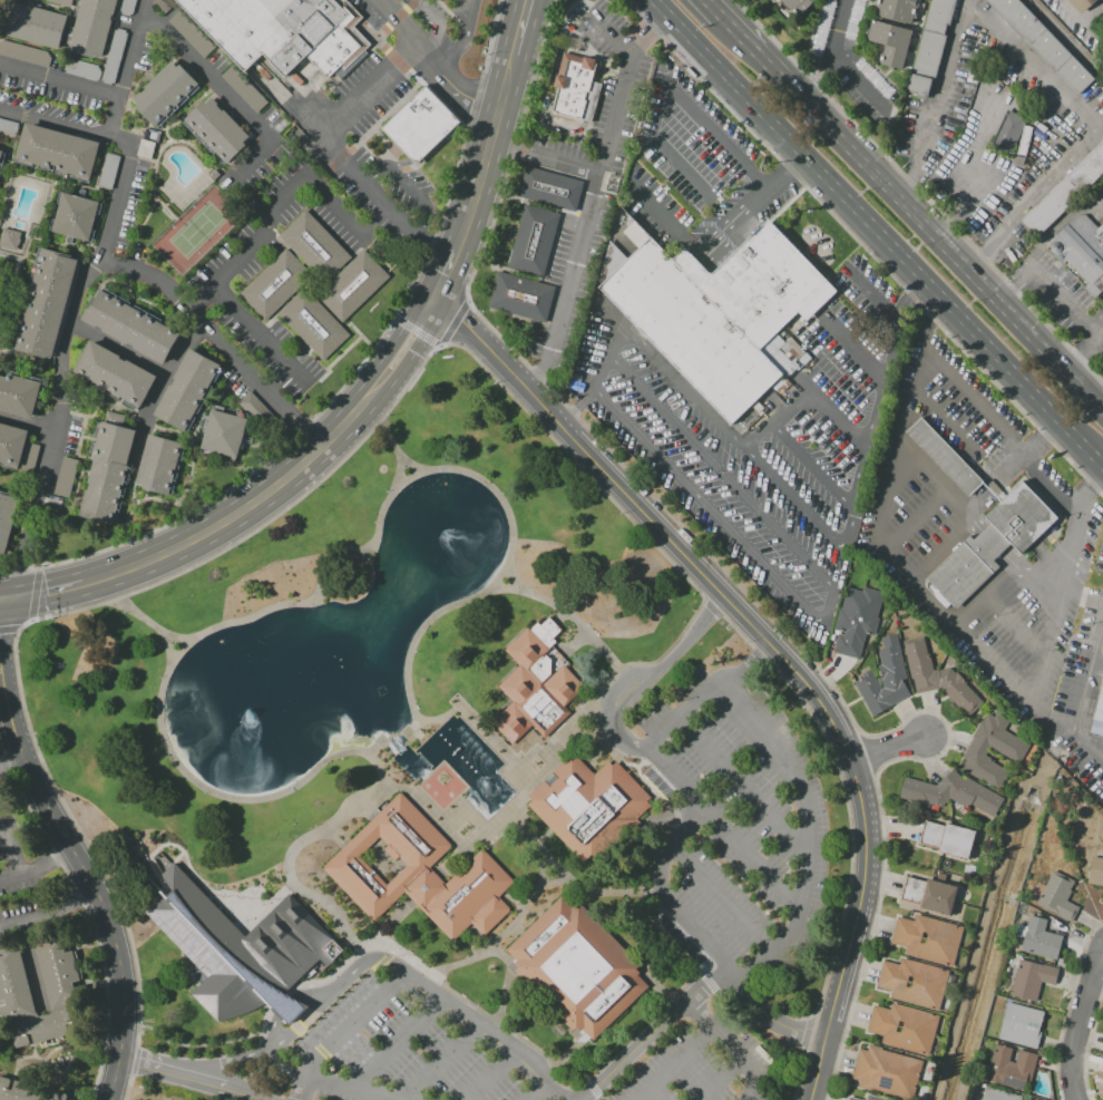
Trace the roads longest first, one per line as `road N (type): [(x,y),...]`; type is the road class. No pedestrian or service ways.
road 1 (residential): [(438,301),(790,665),(852,768),(867,858),(826,1040)]
road 2 (primary): [(661,0),(1093,455)]
road 3 (primary): [(1102,412),(771,62)]
road 4 (residential): [(0,659),(13,731),(115,924),(125,1002),(109,1099)]
road 5 (secondary): [(86,583),(196,537),(321,451),(372,397),(438,301)]
road 6 (residential): [(1102,958),(1071,1061),(1076,1099)]

